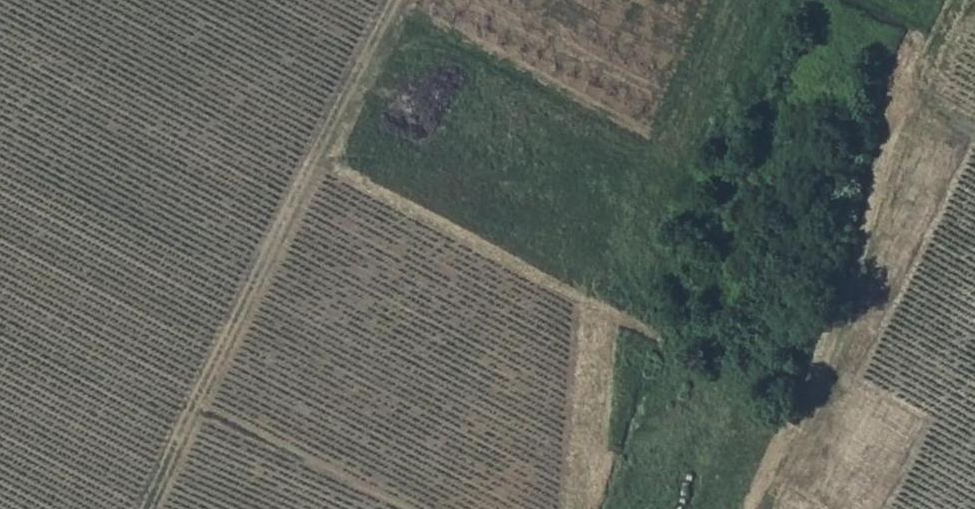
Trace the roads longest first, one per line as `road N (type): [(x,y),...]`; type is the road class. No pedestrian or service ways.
road 1 (track): [(974,150),(896,110),(955,0)]

